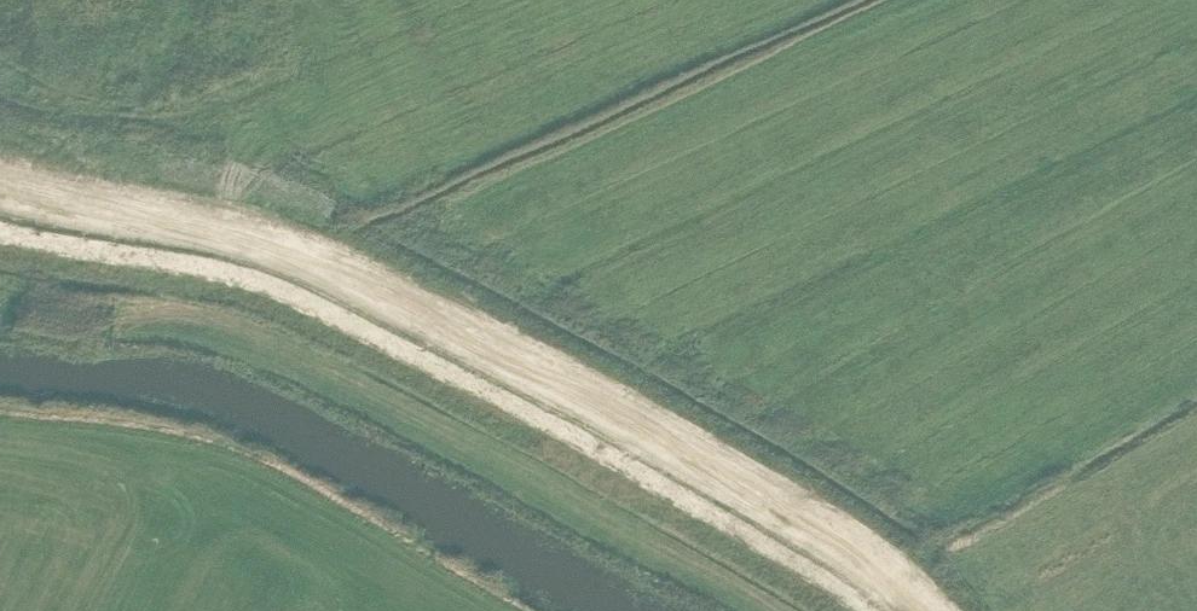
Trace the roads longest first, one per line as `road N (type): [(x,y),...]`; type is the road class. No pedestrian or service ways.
road 1 (unclassified): [(0,191),(202,228),(332,271),(804,522),(919,610)]

